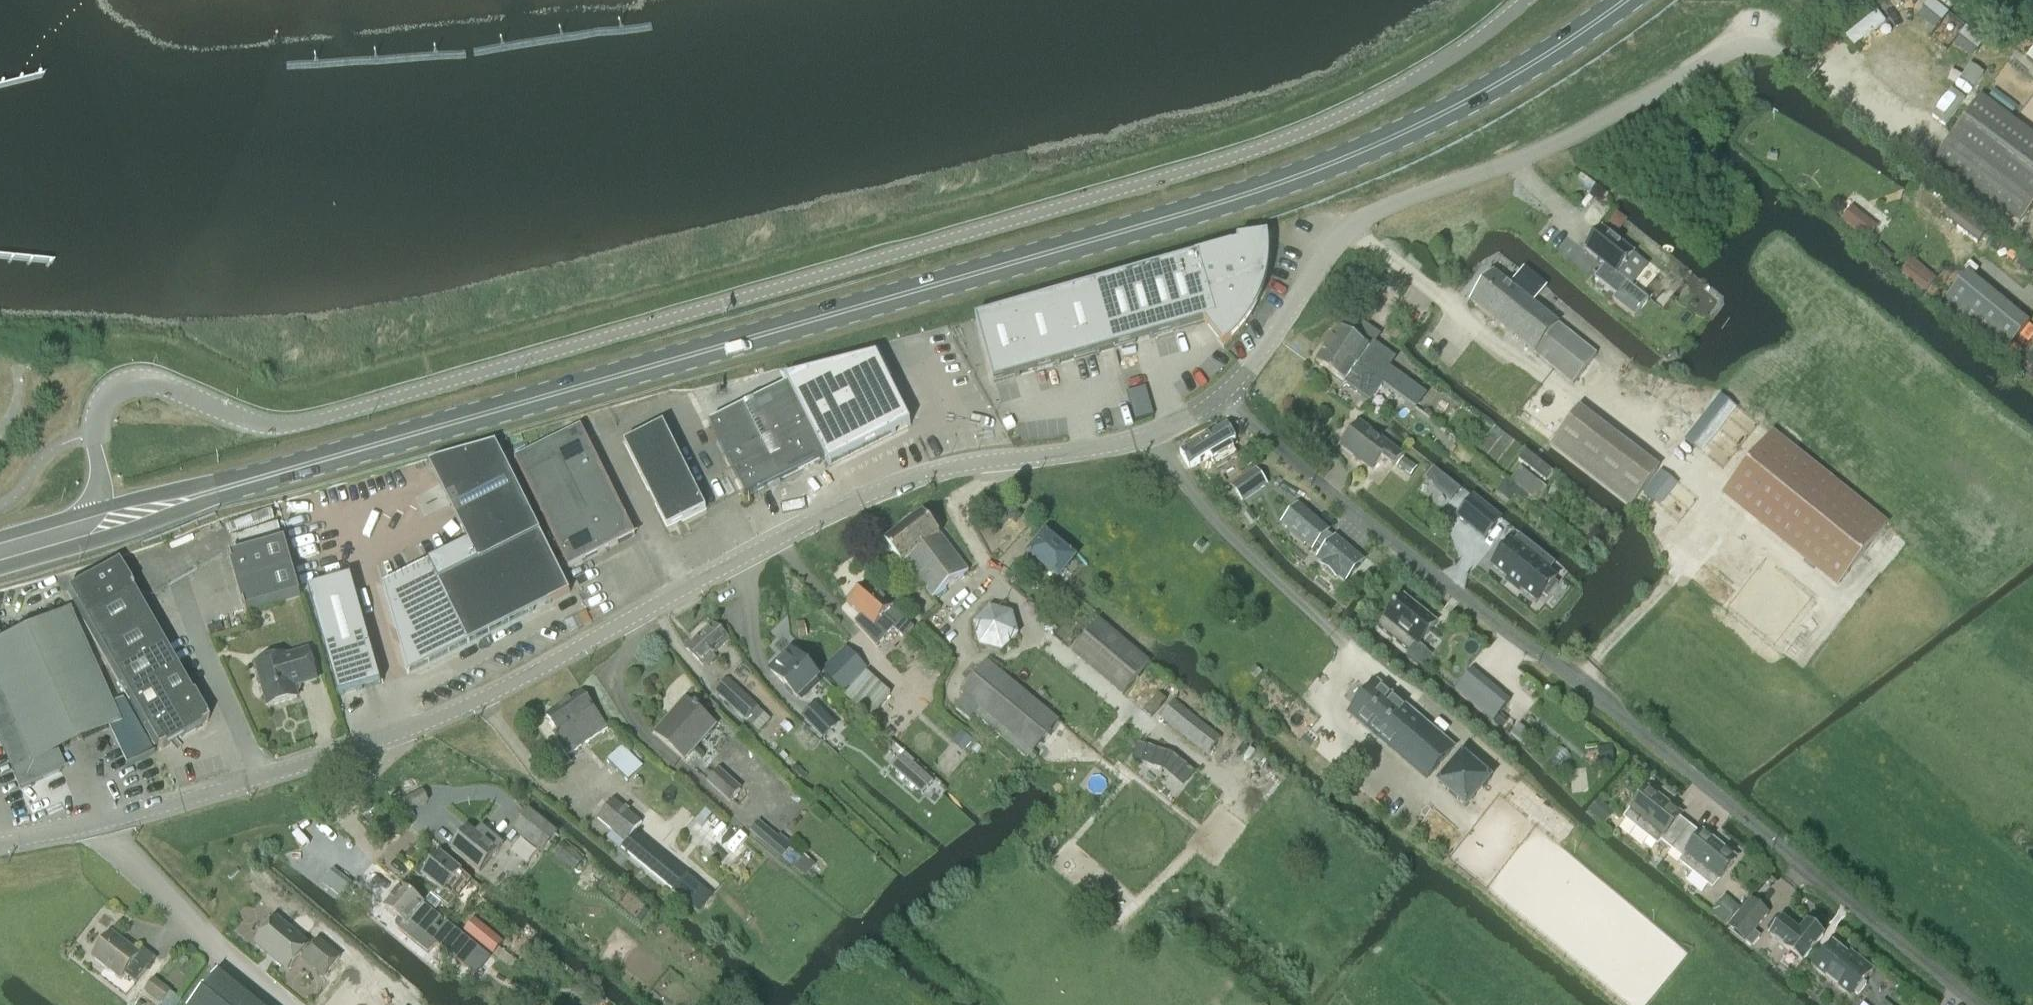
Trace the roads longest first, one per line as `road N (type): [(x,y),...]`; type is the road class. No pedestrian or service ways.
road 1 (unclassified): [(1523,0),(1415,80),(1325,125),(1238,156),(383,402),(274,426),(150,379),(126,379),(98,403),(99,485),(85,528)]
road 2 (primary): [(1625,0),(1439,117),(1287,180),(85,528)]
road 3 (unclassified): [(1222,395),(1128,442),(943,468),(856,498),(403,733),(0,844)]
road 4 (unclassified): [(1978,1004),(1303,470),(1222,395)]
road 5 (track): [(2032,247),(1789,56)]
road 6 (unclassified): [(1337,235),(1222,395)]

